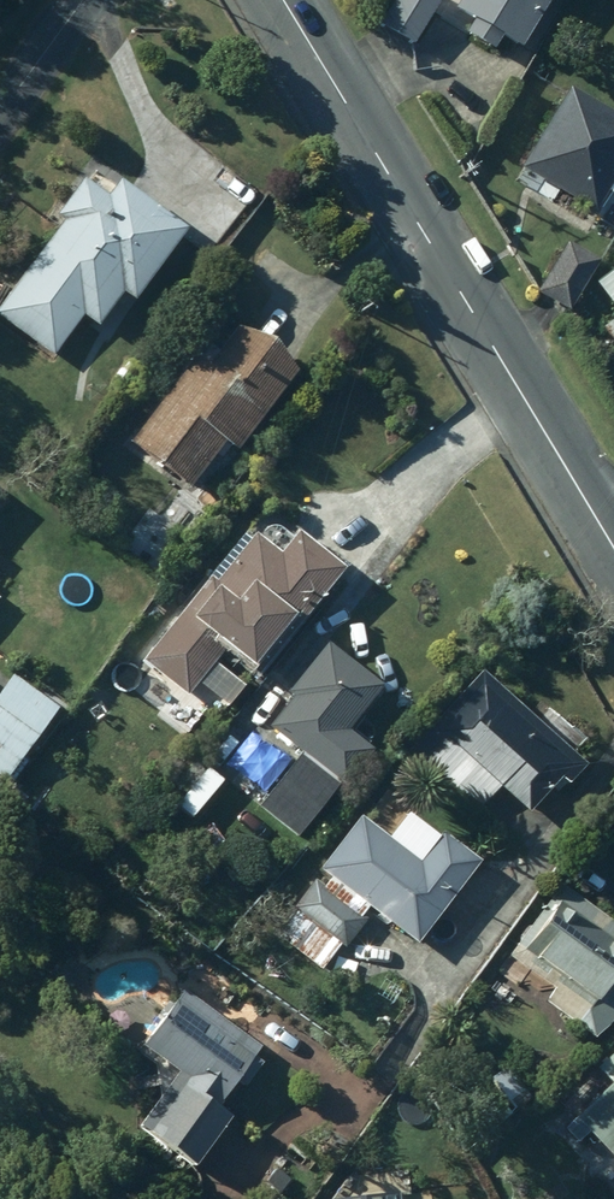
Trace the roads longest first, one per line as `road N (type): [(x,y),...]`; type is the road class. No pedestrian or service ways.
road 1 (tertiary): [(613,549),(280,0)]
road 2 (residential): [(86,0),(0,117)]

